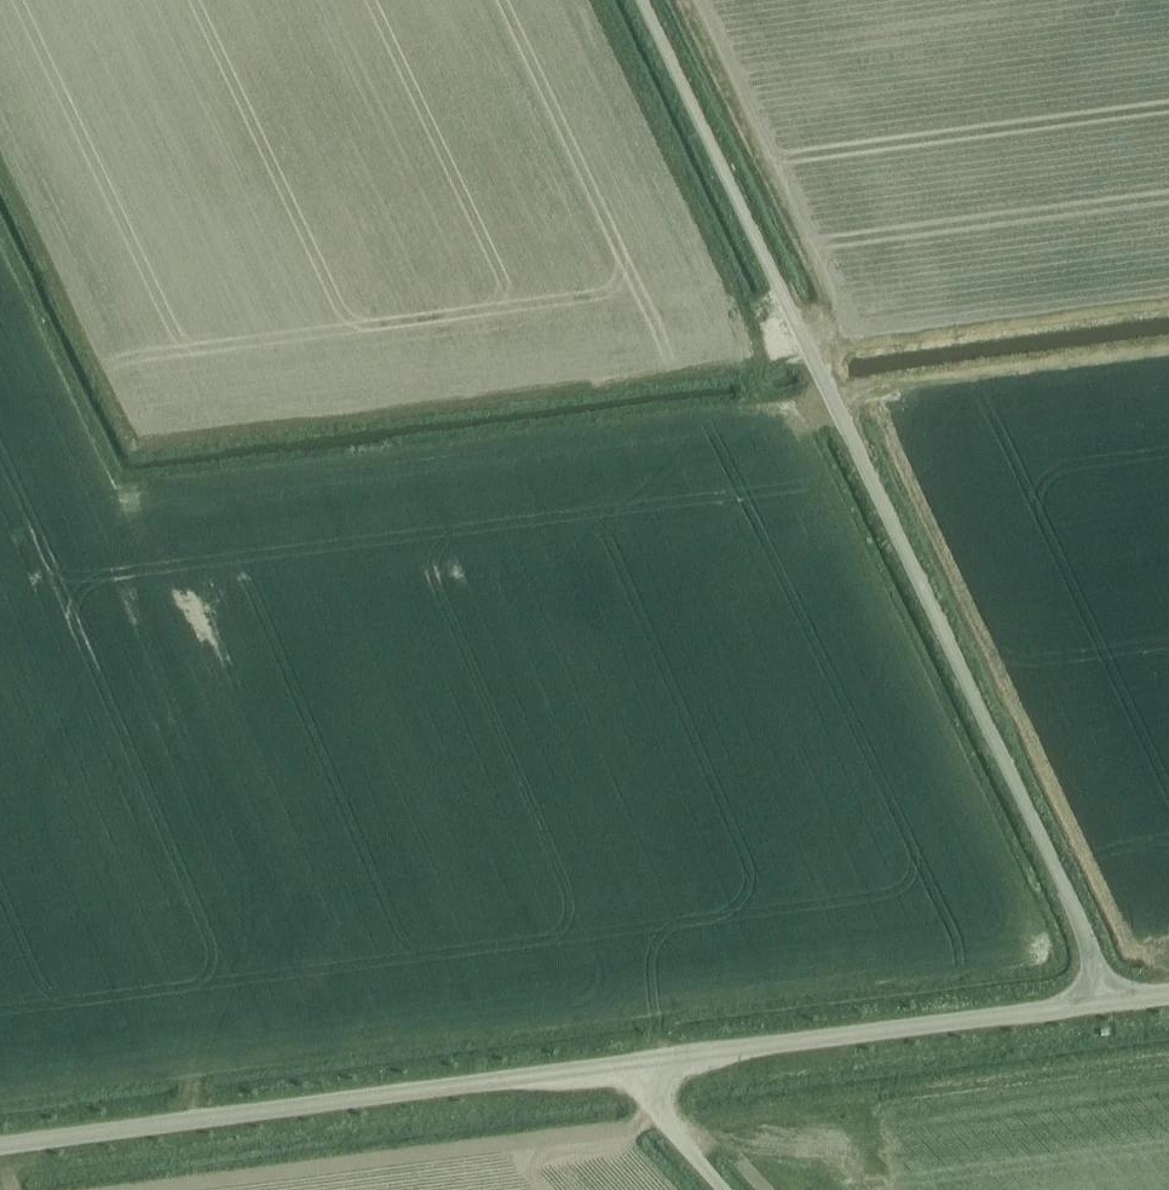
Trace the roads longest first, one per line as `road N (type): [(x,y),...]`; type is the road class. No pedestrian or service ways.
road 1 (unclassified): [(1115,1003),(641,0)]
road 2 (unclassified): [(0,1149),(641,1066)]
road 3 (unclassified): [(641,1066),(1115,1003)]
road 4 (unclassified): [(731,1189),(664,1115),(641,1066)]

